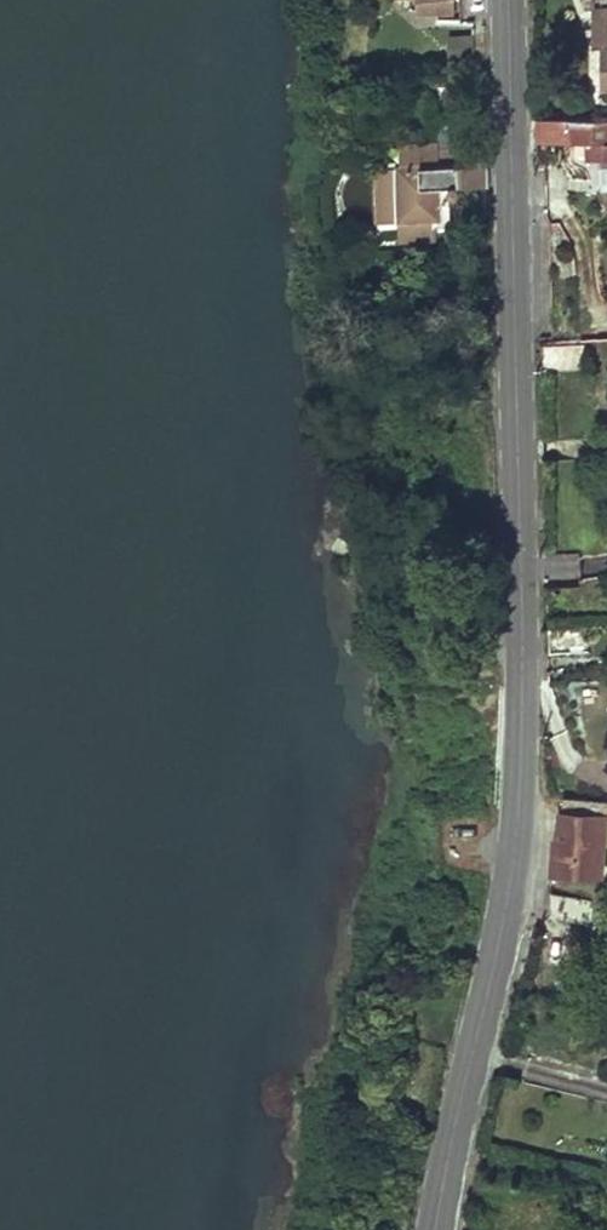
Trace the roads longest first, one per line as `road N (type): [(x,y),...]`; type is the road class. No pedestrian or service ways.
road 1 (secondary): [(433,1229),(517,833),(522,624),(509,0)]

